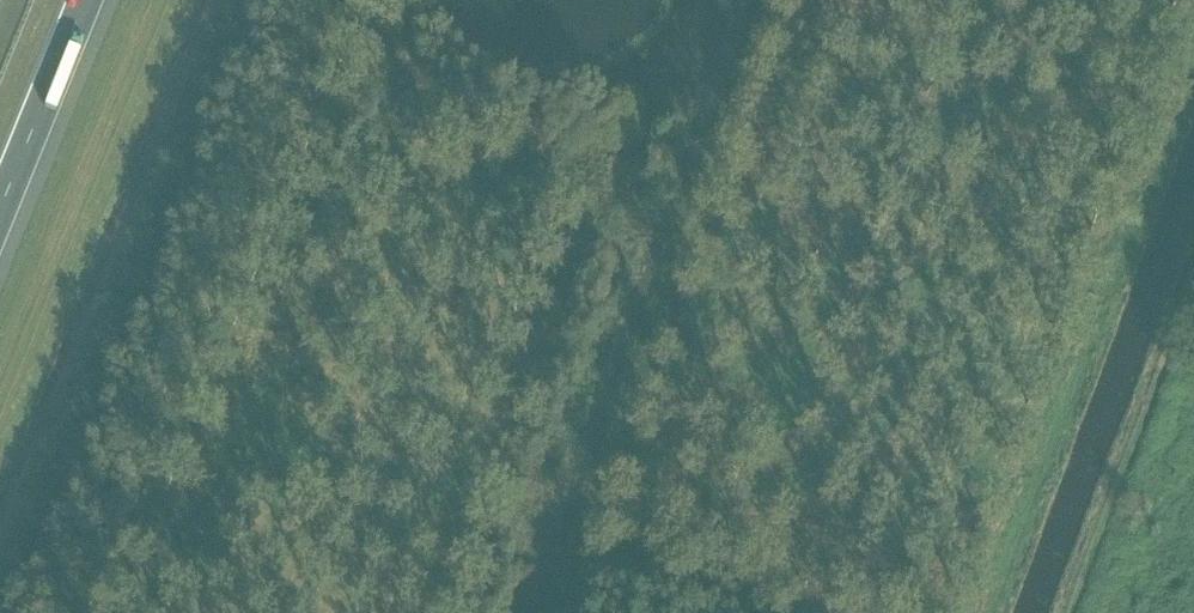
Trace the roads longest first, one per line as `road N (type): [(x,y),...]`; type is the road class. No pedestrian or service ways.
road 1 (motorway): [(0,210),(85,0)]

